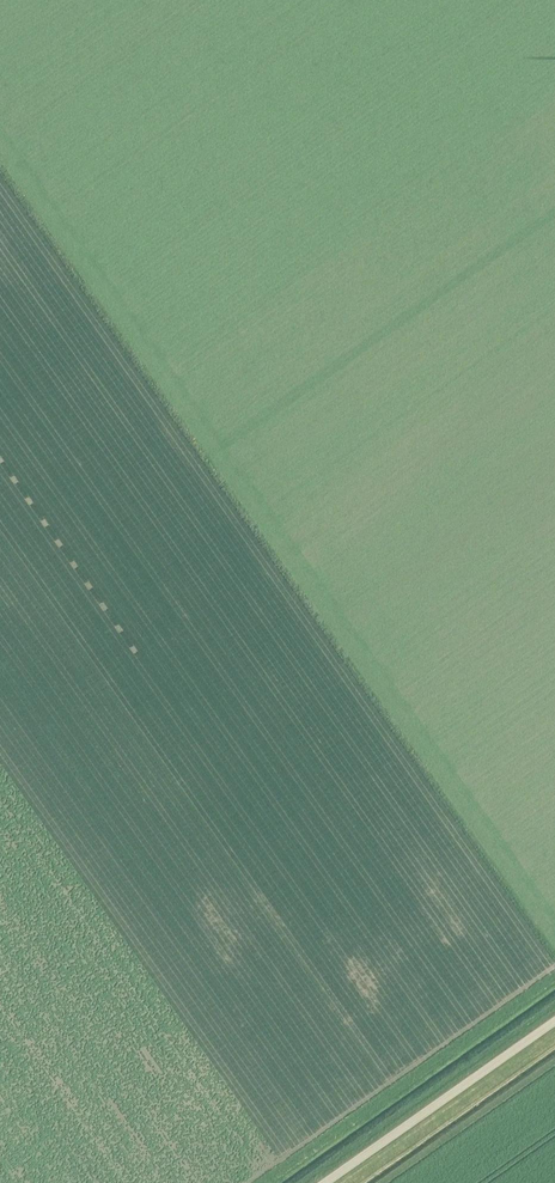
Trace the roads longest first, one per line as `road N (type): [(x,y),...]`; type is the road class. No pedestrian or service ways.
road 1 (residential): [(328,1182),(554,1020)]

